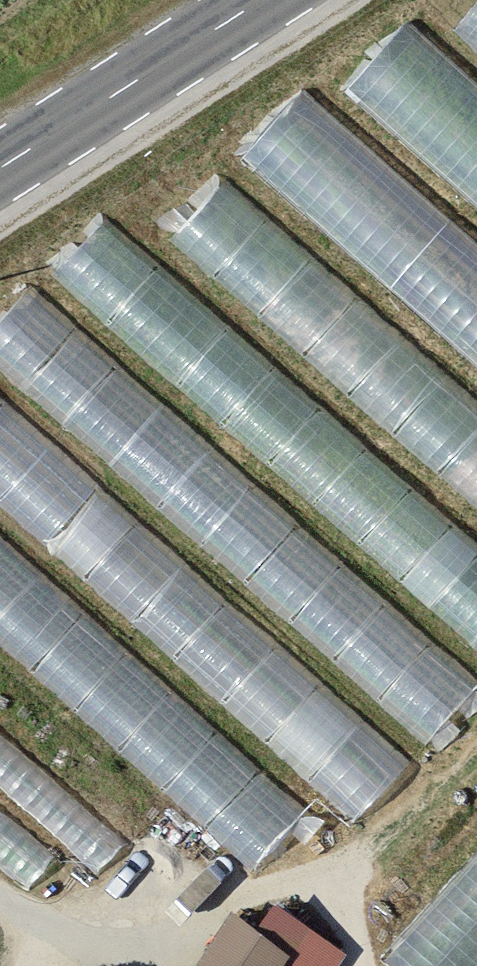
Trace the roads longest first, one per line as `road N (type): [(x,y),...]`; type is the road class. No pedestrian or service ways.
road 1 (primary): [(0,167),(260,0)]

